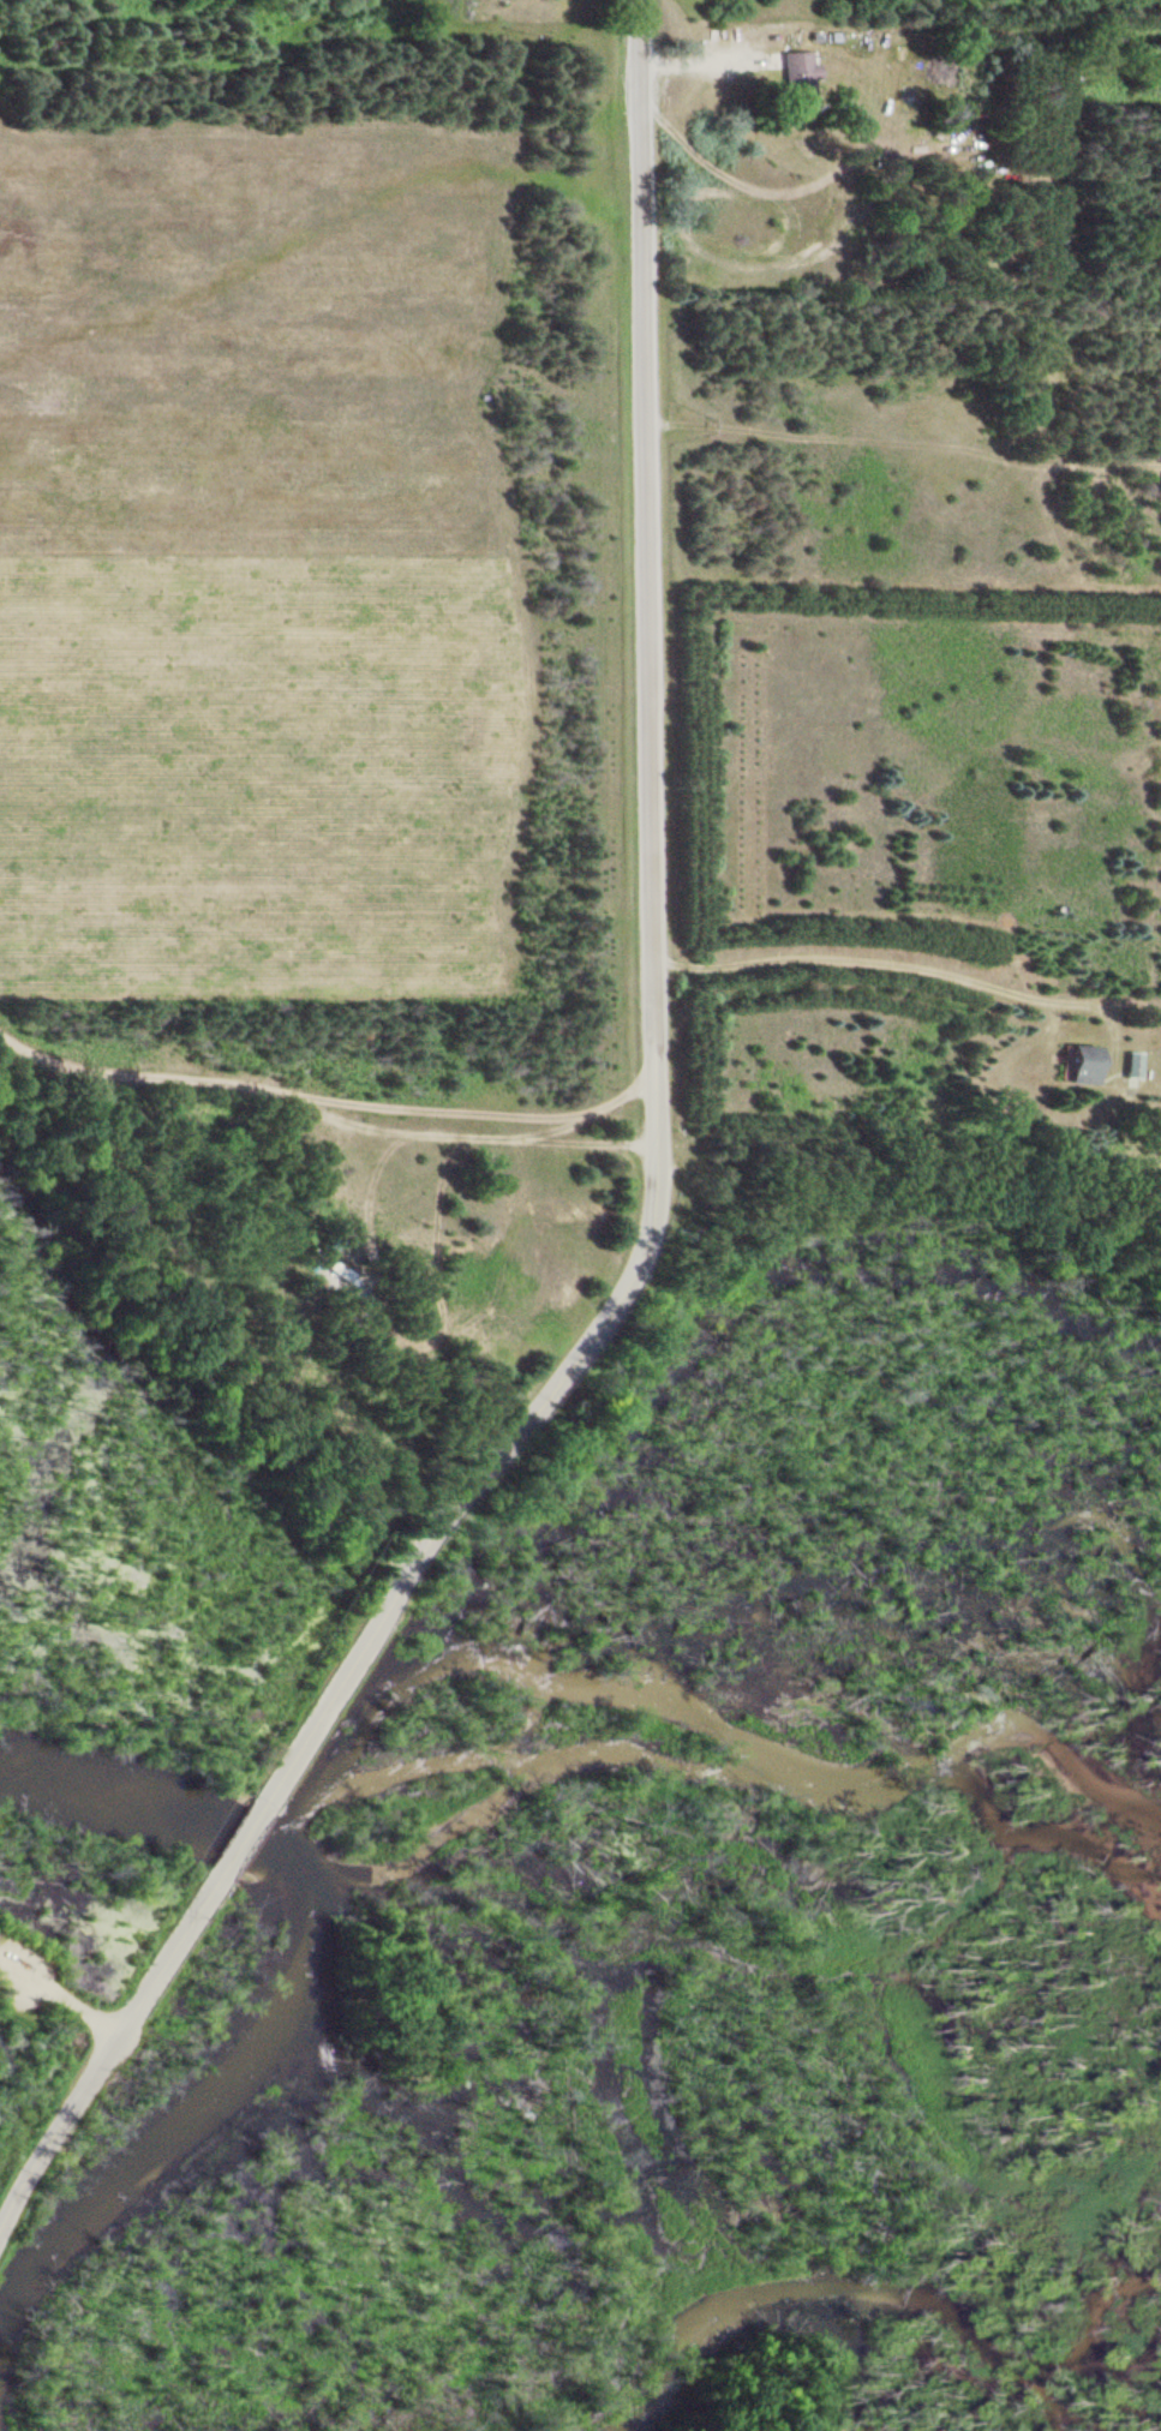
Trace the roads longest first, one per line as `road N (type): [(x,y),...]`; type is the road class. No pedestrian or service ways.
road 1 (residential): [(267,1801),(411,1563),(611,1301),(644,1237),(652,1176),(645,0)]
road 2 (residential): [(0,2232),(32,2168),(219,1878)]

